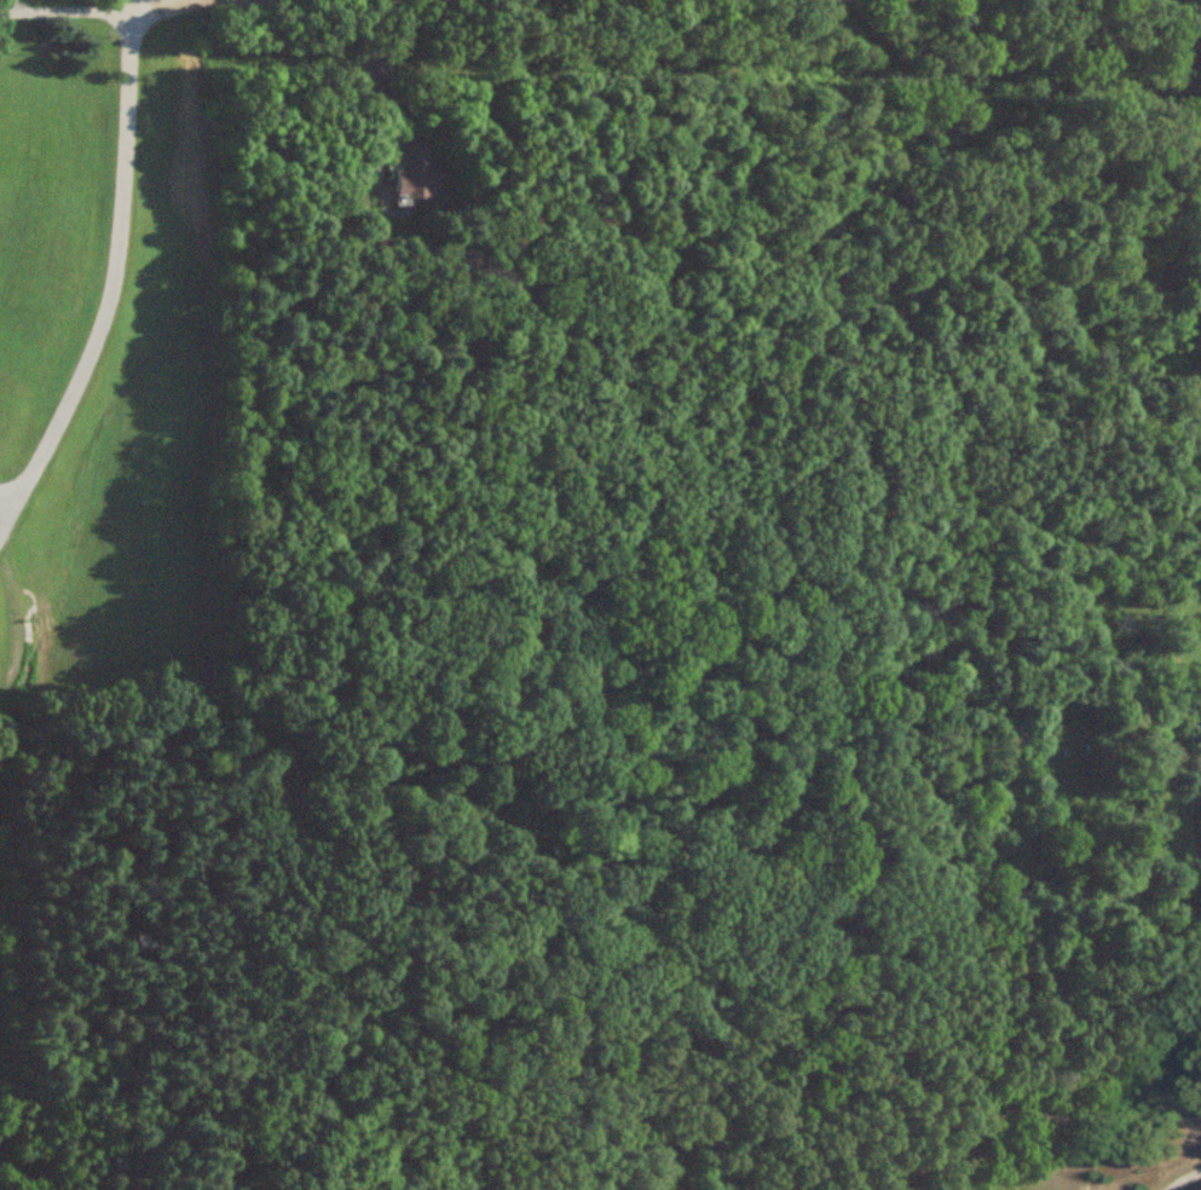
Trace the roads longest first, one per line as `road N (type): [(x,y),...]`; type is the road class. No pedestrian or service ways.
road 1 (residential): [(131,10),(612,0)]

